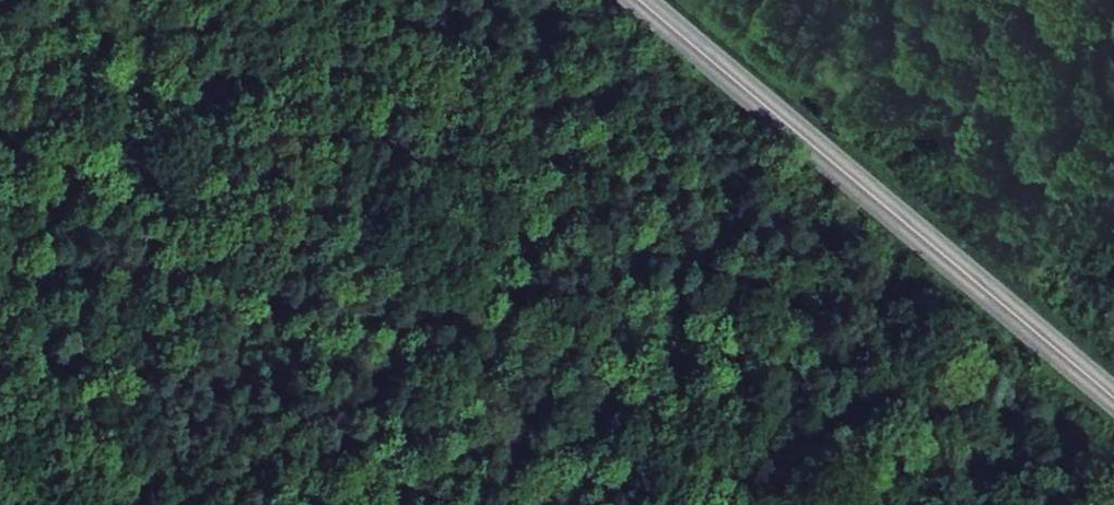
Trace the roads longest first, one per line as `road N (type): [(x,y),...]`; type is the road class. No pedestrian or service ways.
road 1 (tertiary): [(1113,395),(639,0)]

